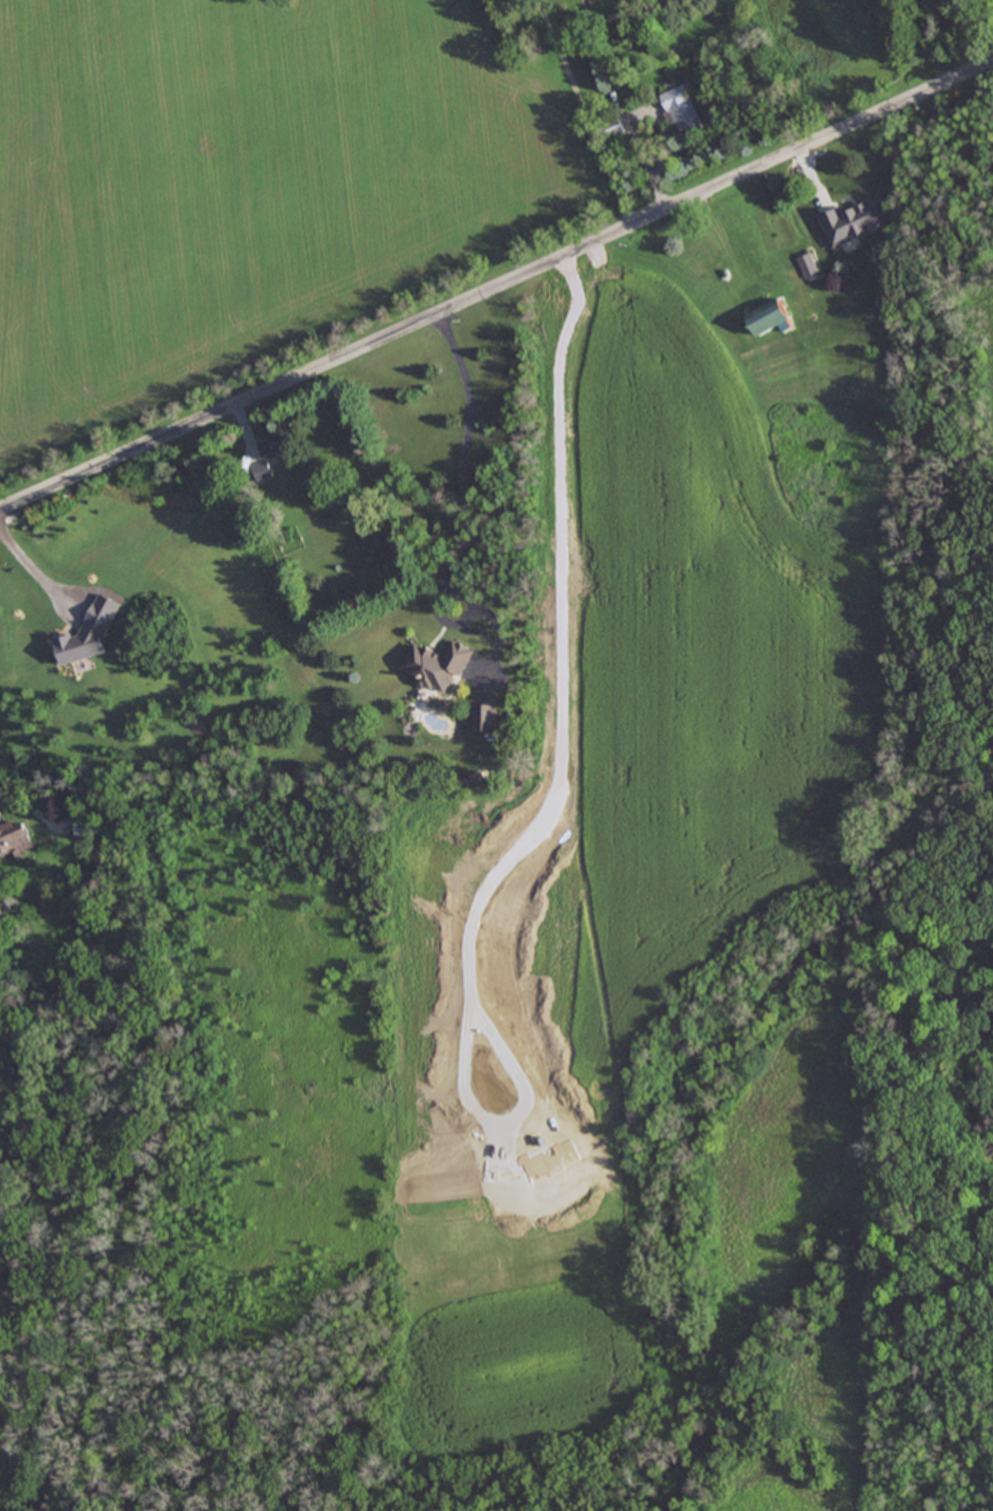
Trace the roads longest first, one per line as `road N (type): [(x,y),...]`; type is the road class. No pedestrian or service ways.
road 1 (residential): [(992,77),(0,519)]

